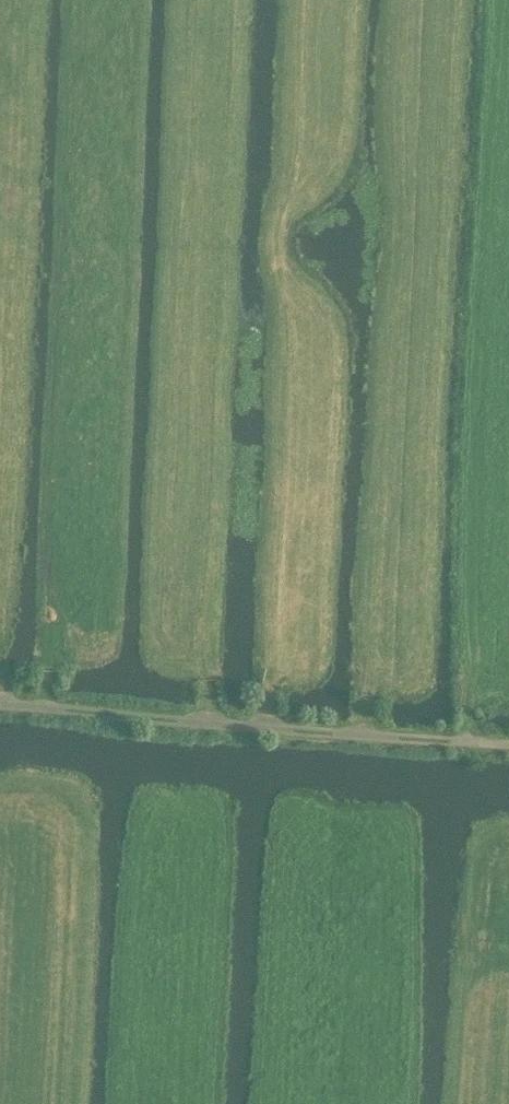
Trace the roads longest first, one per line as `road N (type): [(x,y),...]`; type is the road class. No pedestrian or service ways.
road 1 (unclassified): [(0,705),(508,750)]

